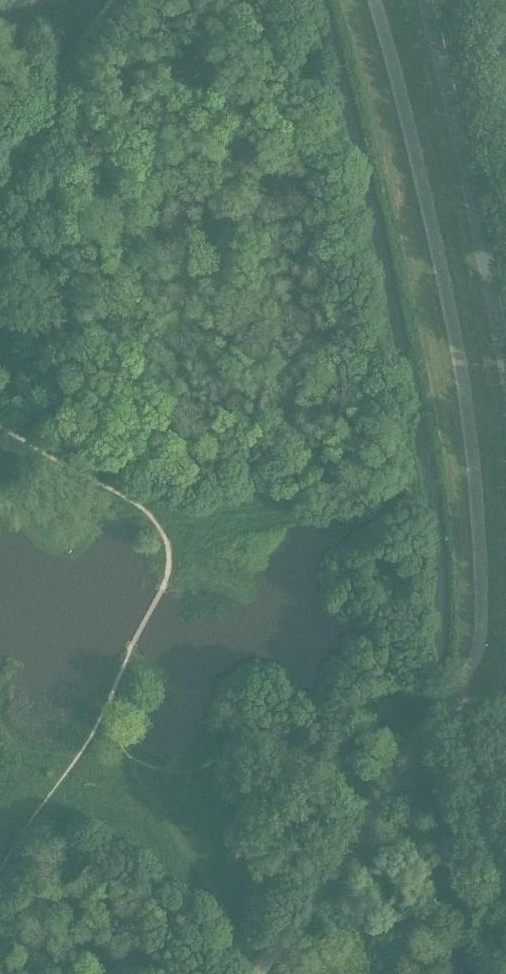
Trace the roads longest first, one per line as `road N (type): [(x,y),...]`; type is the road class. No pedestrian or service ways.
road 1 (secondary): [(434,0),(505,332)]

